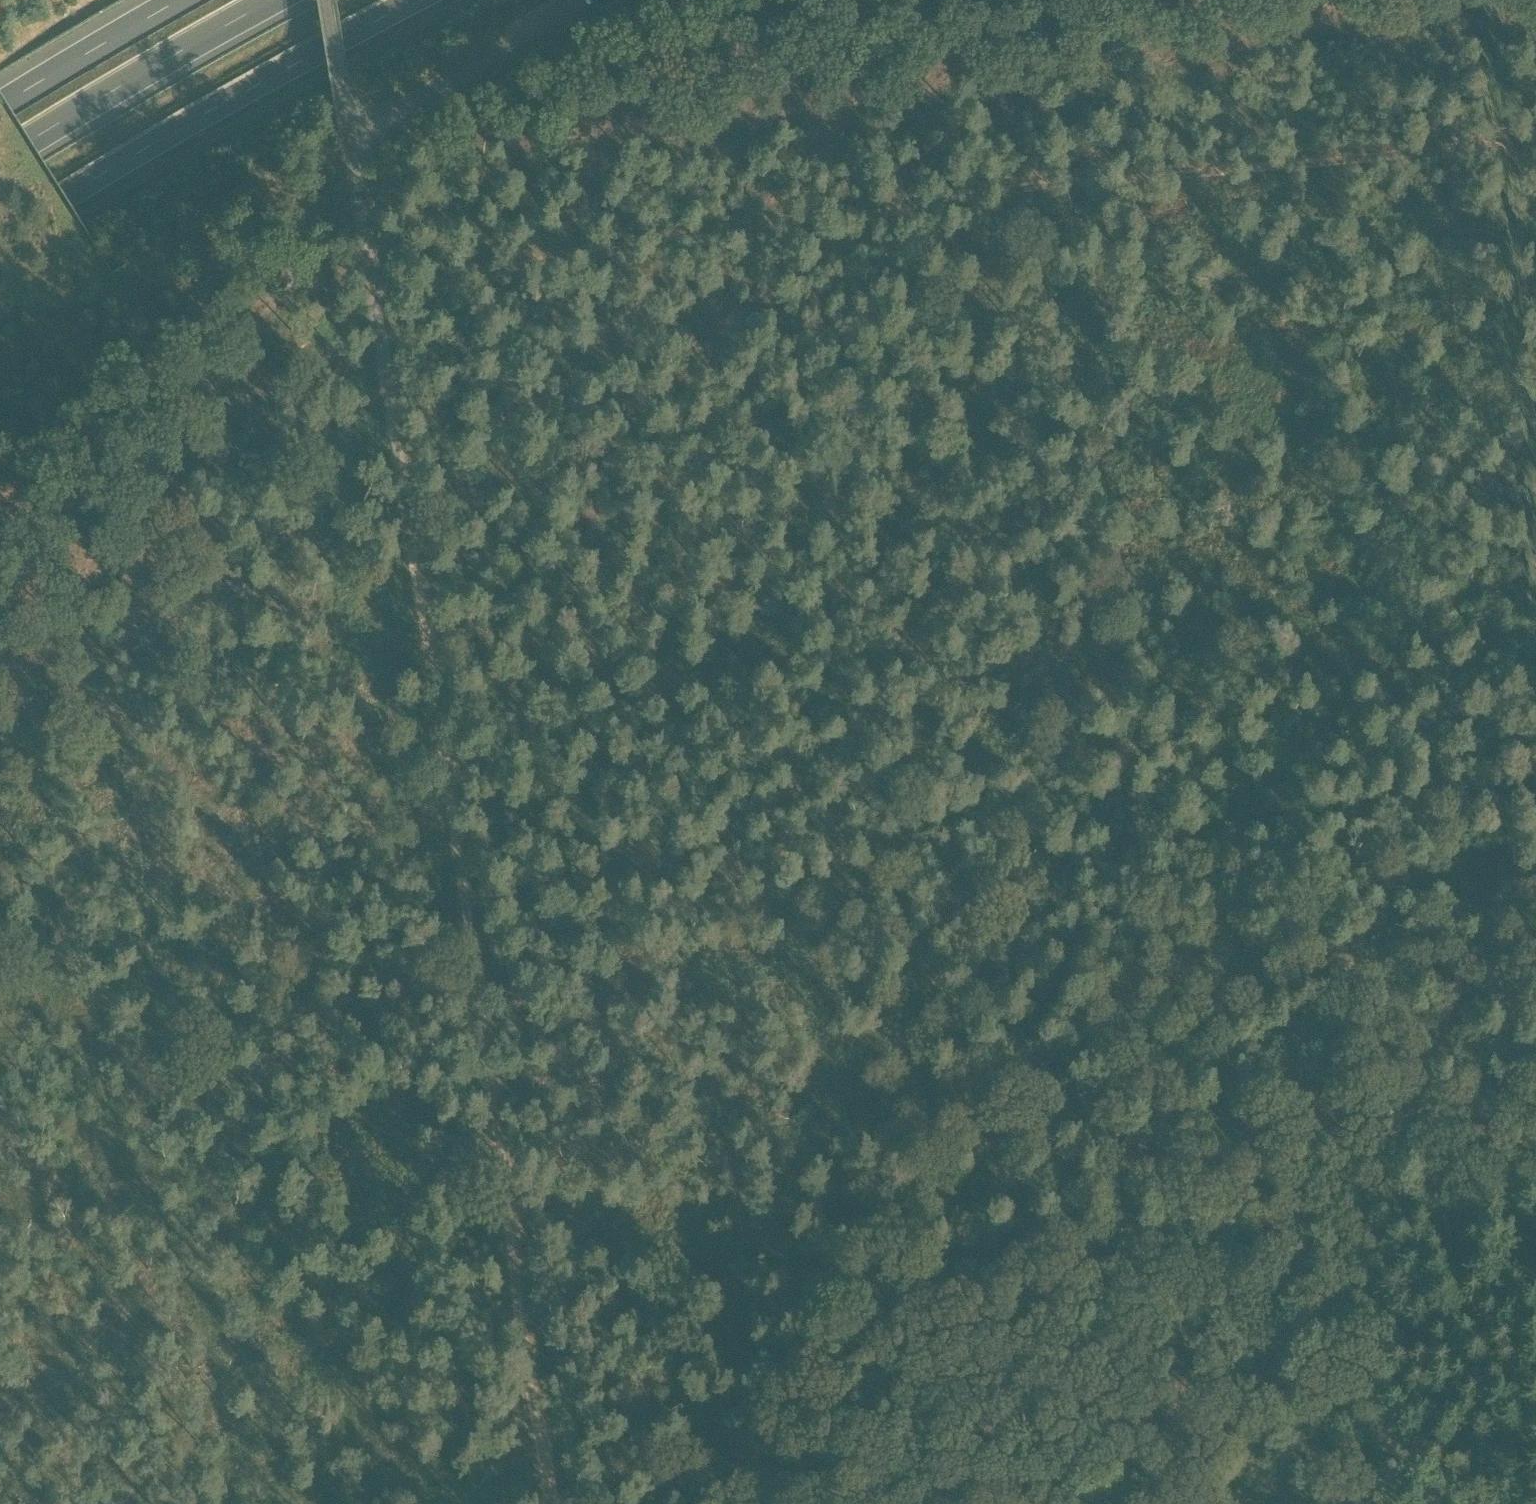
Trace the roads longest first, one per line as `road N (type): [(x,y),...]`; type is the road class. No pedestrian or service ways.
road 1 (track): [(1535,816),(471,972)]
road 2 (track): [(530,288),(1535,164)]
road 3 (track): [(375,314),(471,972)]
road 4 (tertiary): [(0,261),(183,152),(471,0)]
road 5 (track): [(471,972),(550,1503)]
road 6 (motorway): [(0,184),(325,0)]
road 7 (track): [(324,0),(375,314)]
road 8 (unclassified): [(607,0),(596,18),(355,173)]
road 9 (motorway): [(232,0),(0,134)]
road 10 (track): [(375,314),(530,288)]

